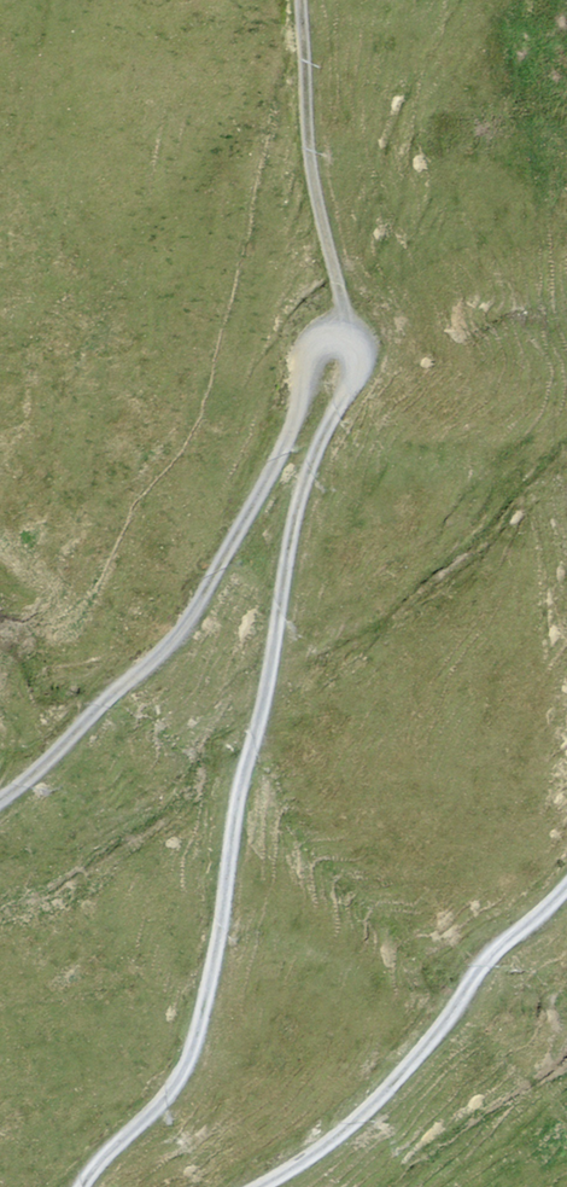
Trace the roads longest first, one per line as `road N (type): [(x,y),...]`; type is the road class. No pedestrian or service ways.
road 1 (track): [(80,1186),(94,1161),(167,1098),(202,1017),(295,520),(354,386),(347,346),(330,340),(299,370),(295,428),(193,615),(0,801)]
road 2 (track): [(566,889),(488,961),(369,1113),(319,1155),(260,1186)]
road 3 (track): [(340,343),(348,322),(314,187),(302,0)]

